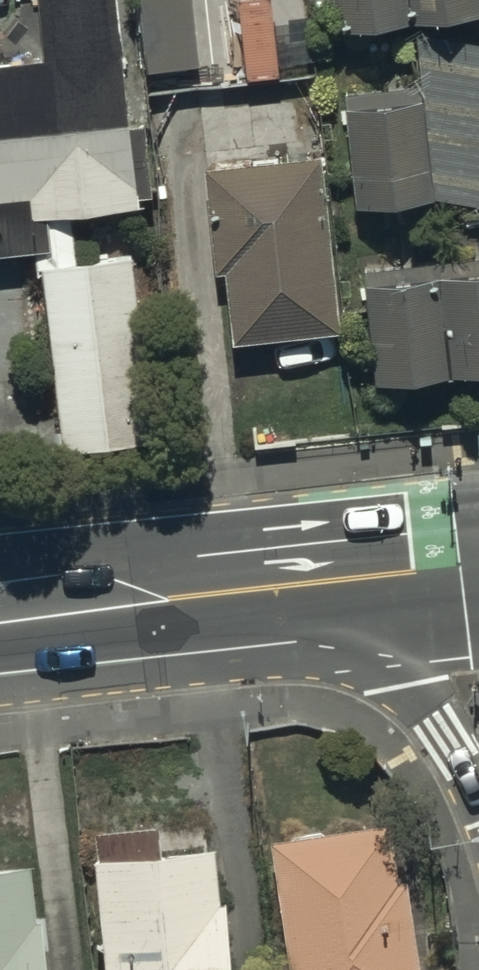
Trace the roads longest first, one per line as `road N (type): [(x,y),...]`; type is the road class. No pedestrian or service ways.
road 1 (secondary): [(478,804),(449,742),(405,691),(356,652),(225,592)]
road 2 (secondary): [(478,563),(225,592)]
road 3 (secondary): [(225,592),(0,617)]

